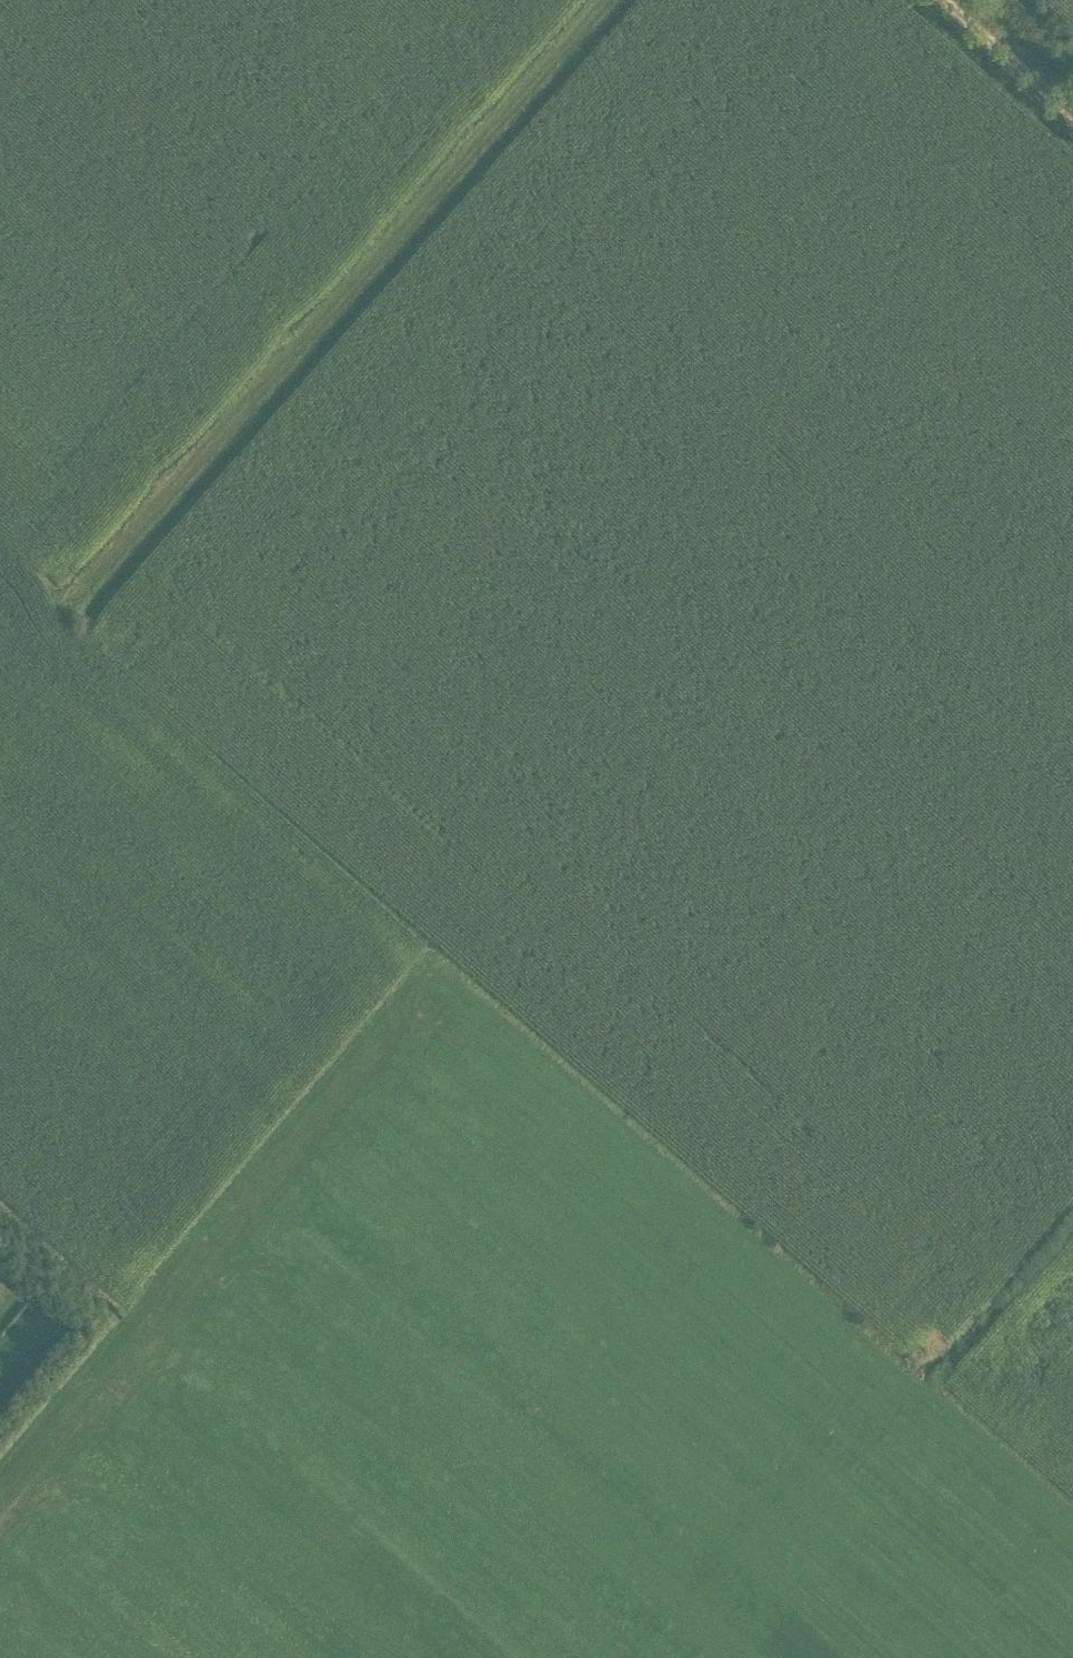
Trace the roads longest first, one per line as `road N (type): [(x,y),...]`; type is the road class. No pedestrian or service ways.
road 1 (track): [(0,690),(610,0)]
road 2 (track): [(939,0),(1072,118)]

